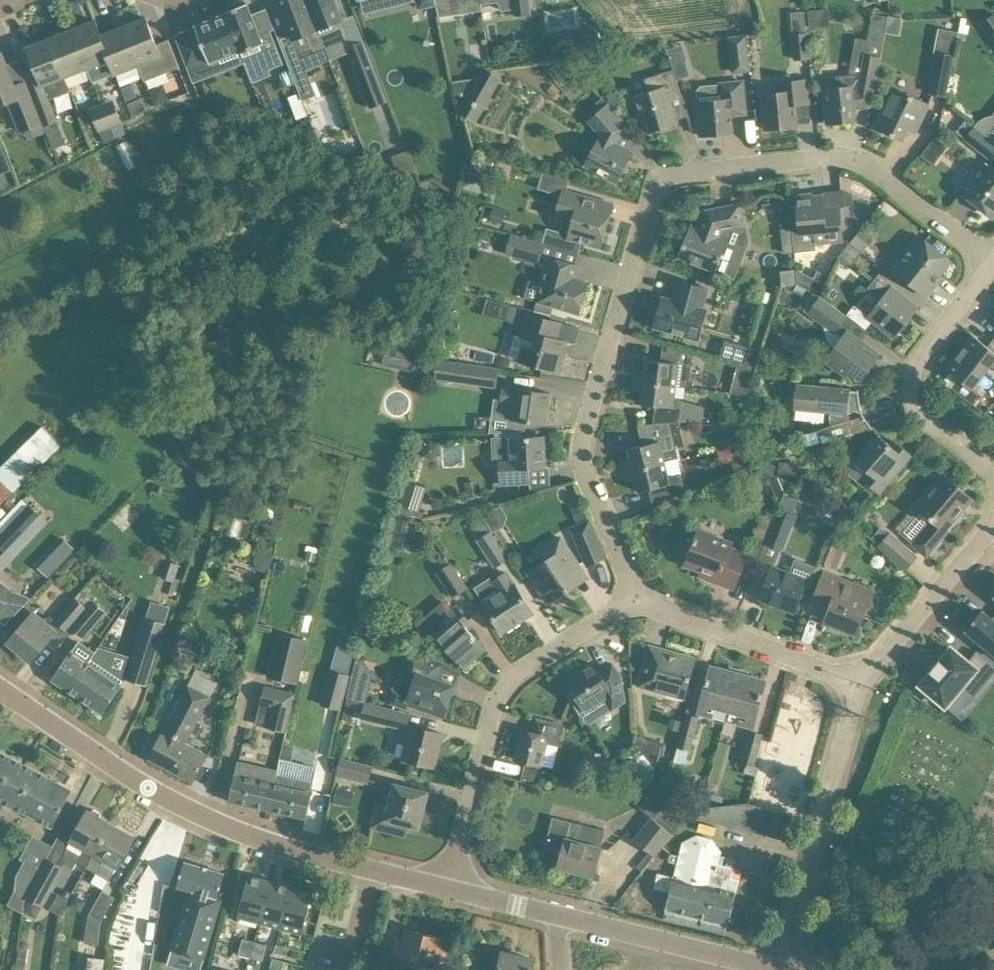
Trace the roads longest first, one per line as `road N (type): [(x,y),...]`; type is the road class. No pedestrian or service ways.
road 1 (residential): [(642,593),(588,465),(587,427),(665,177),(848,158),(881,172),(993,255)]
road 2 (tertiary): [(371,871),(216,826),(0,687)]
road 3 (residential): [(447,889),(488,720),(510,680),(642,593)]
road 4 (residential): [(780,969),(861,684)]
road 5 (residential): [(993,470),(924,412),(912,368),(993,255)]
road 6 (residential): [(861,684),(642,593)]
road 7 (tertiary): [(774,969),(560,915)]
road 8 (residential): [(861,684),(993,532)]

